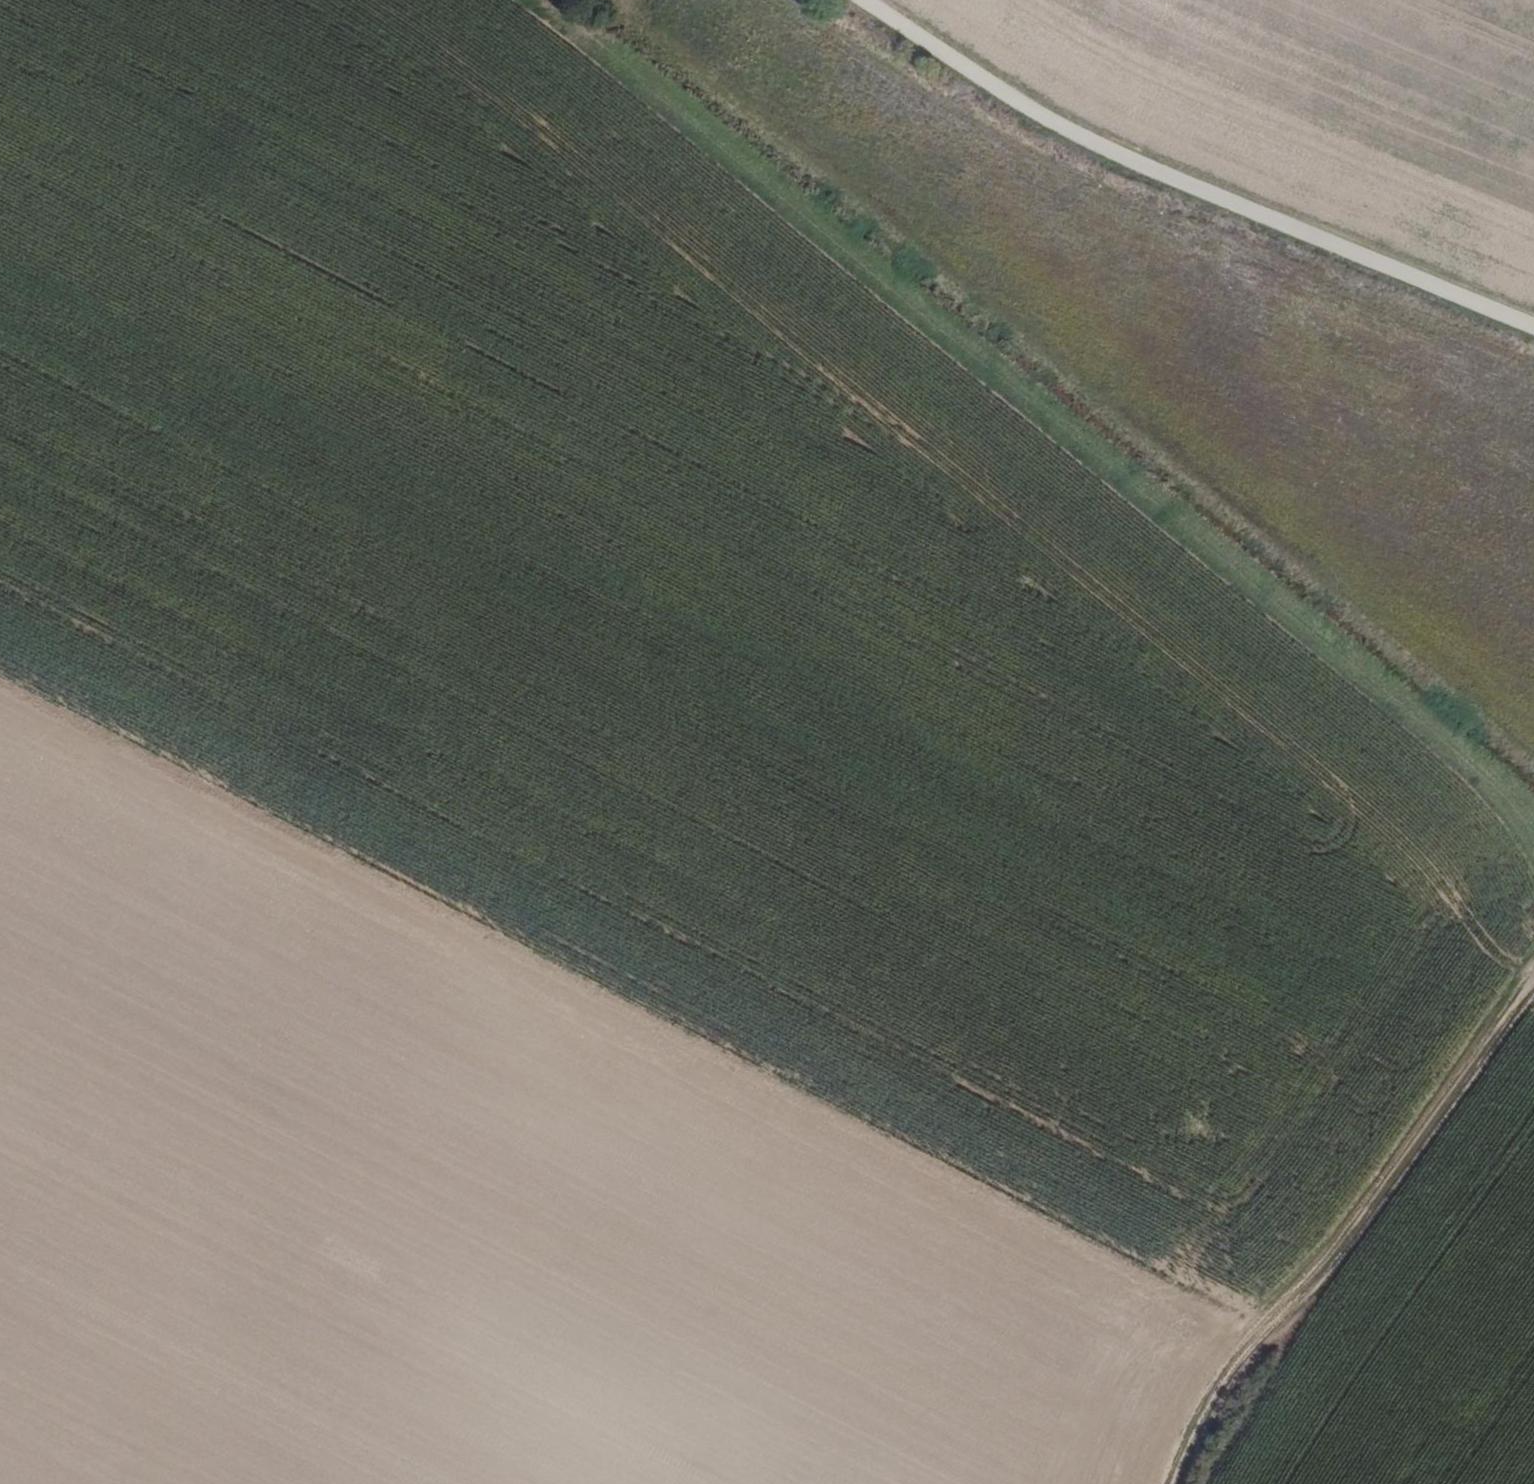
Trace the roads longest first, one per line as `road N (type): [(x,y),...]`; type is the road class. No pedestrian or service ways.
road 1 (track): [(866,0),(1047,118),(1128,161),(1533,328)]
road 2 (track): [(1533,981),(1202,1409),(1172,1483)]

